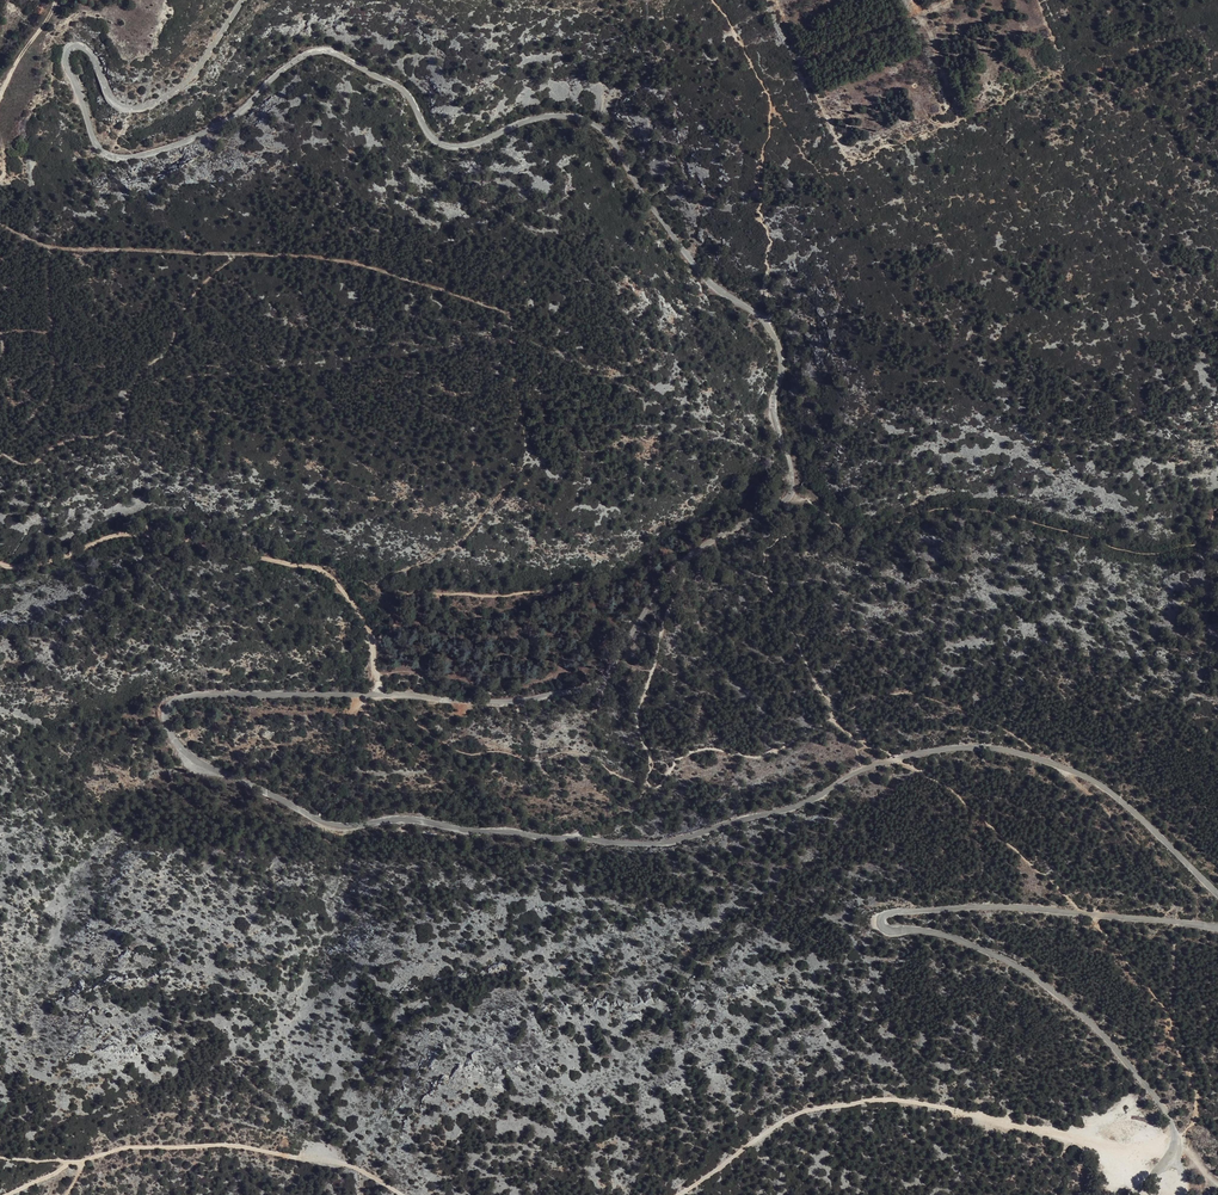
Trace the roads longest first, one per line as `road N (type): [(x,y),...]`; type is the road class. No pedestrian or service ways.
road 1 (track): [(677,1194),(786,1119),(874,1101),(1122,1147),(1177,1138)]
road 2 (track): [(0,563),(33,565),(124,534),(184,538),(319,569),(368,624),(383,695)]
road 3 (track): [(84,1161),(123,1147),(230,1145),(358,1169),(403,1194)]

